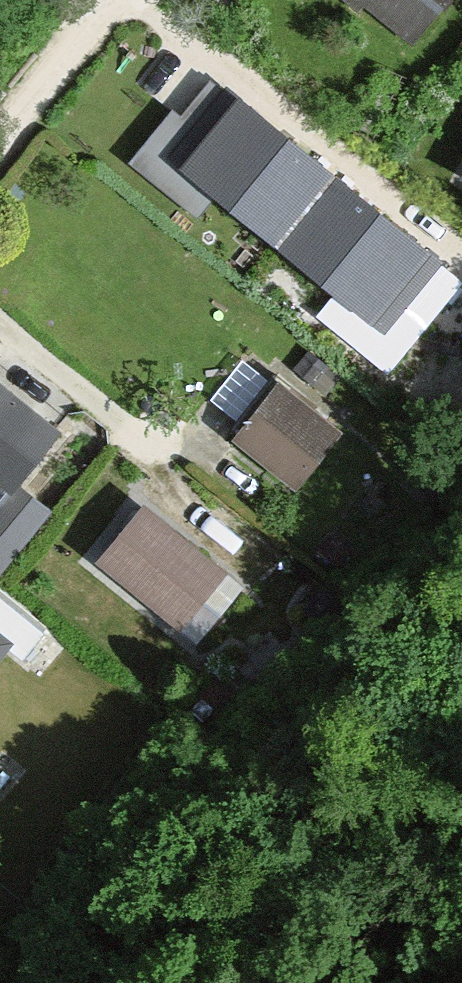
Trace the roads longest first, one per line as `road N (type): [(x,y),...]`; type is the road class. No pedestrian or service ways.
road 1 (residential): [(0,122),(100,0)]

